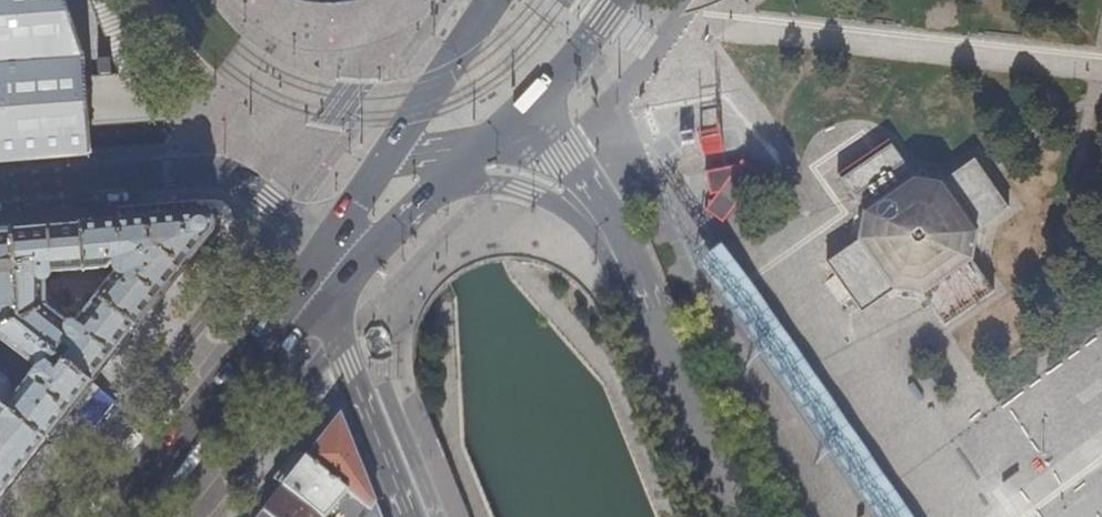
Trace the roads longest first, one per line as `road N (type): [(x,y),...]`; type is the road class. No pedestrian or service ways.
road 1 (residential): [(0,193),(214,179),(290,214),(325,280)]
road 2 (primary): [(325,280),(125,516)]
road 3 (residential): [(408,516),(349,367),(325,280)]
road 4 (primary): [(325,280),(499,142)]
road 5 (primary): [(499,142),(565,77),(621,0)]
road 6 (primary): [(493,0),(393,153)]
road 7 (primary): [(393,153),(357,206),(325,280)]

